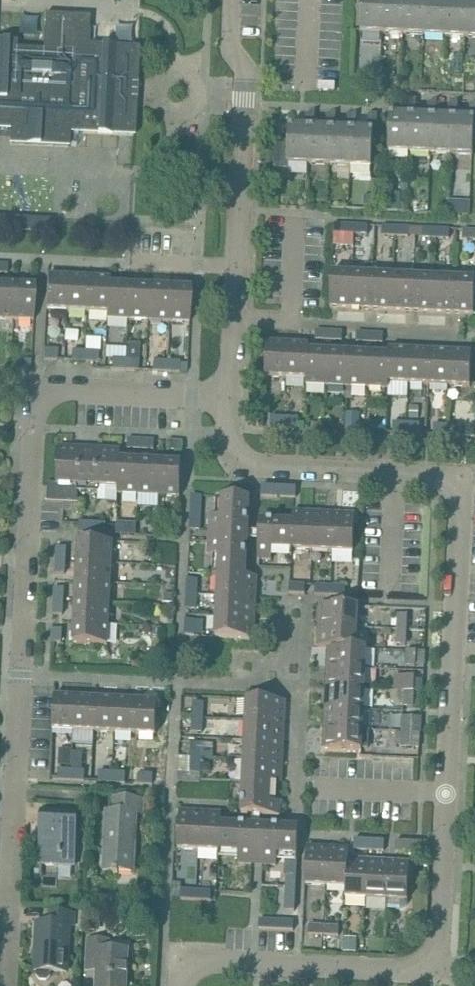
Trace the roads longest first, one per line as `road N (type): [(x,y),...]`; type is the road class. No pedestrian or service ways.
road 1 (residential): [(4,985),(34,389),(228,398)]
road 2 (residential): [(426,964),(436,943),(460,477),(241,464),(227,447),(228,398)]
road 3 (residential): [(235,267),(245,73),(229,50),(231,0)]
road 4 (residential): [(180,985),(189,969),(210,963),(397,972),(426,964)]
road 5 (residential): [(228,398),(235,267)]

